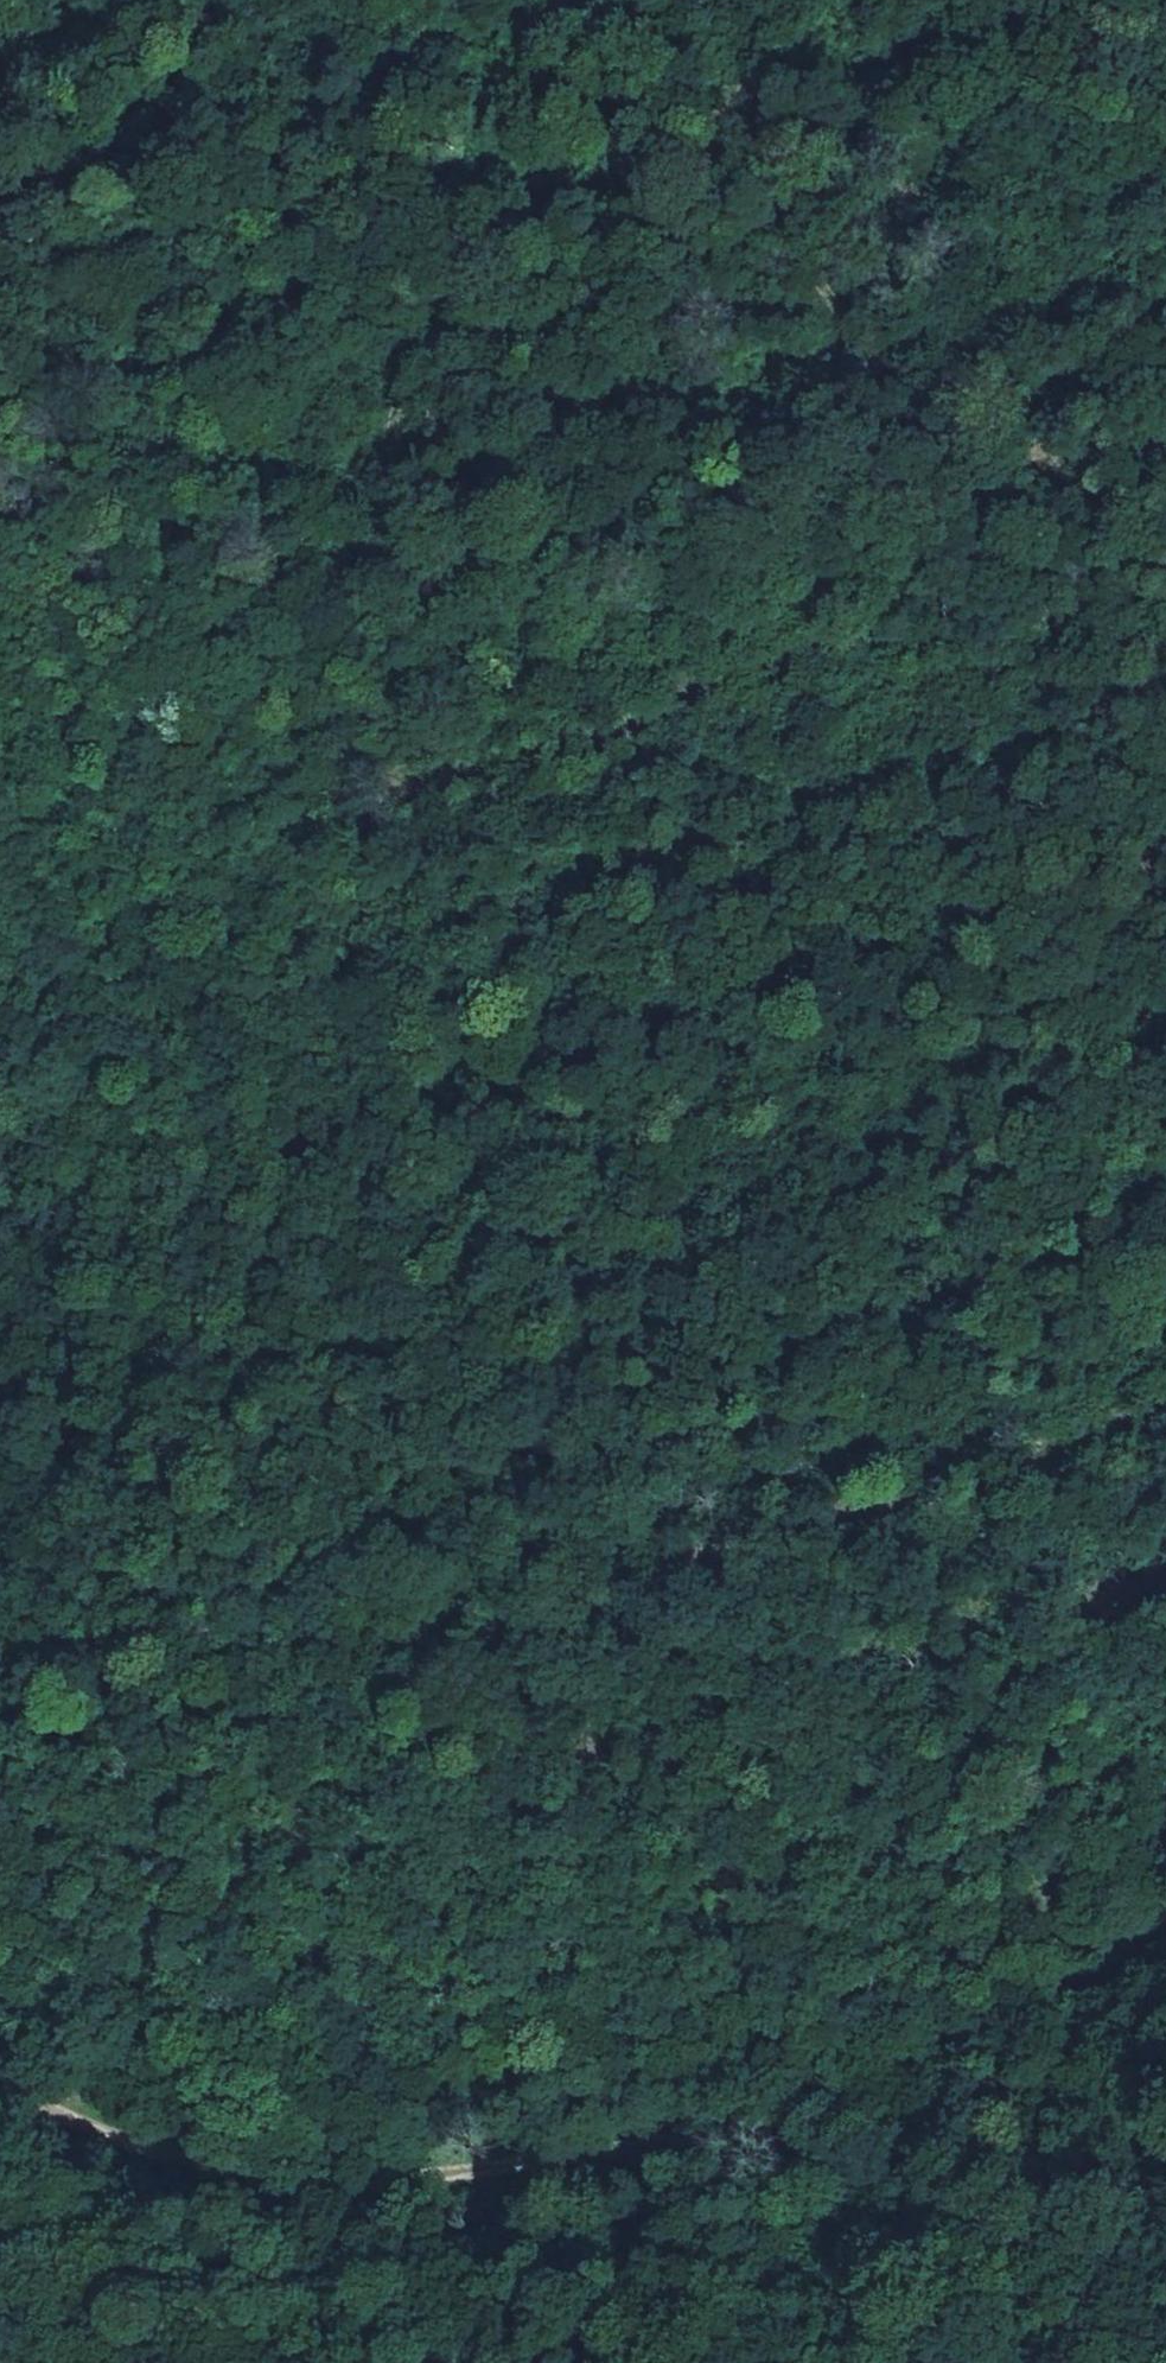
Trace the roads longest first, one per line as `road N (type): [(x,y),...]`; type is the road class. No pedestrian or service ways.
road 1 (track): [(770,2131),(704,2157),(405,2192),(208,2180),(0,2053)]
road 2 (track): [(1165,1929),(1009,2035),(770,2131)]

